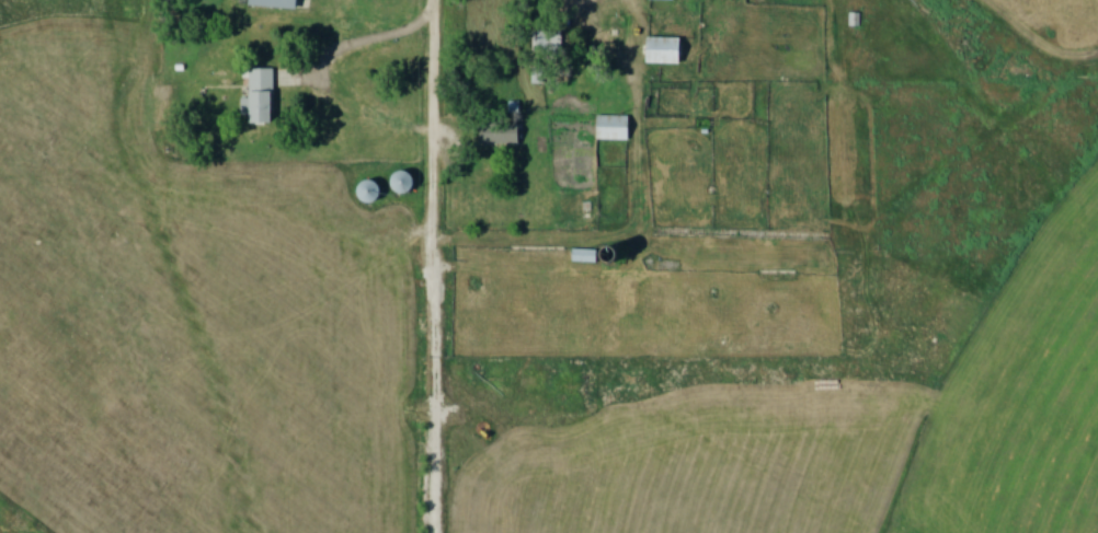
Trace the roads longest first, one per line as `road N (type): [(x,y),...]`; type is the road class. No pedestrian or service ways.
road 1 (residential): [(437,373),(435,0)]

